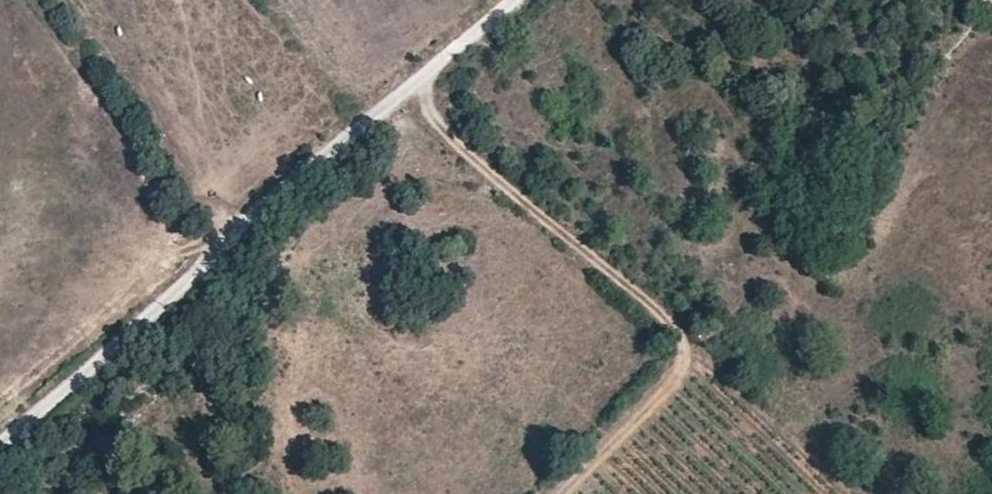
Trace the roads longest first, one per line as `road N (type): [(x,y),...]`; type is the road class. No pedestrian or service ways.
road 1 (track): [(512,0),(0,449)]

